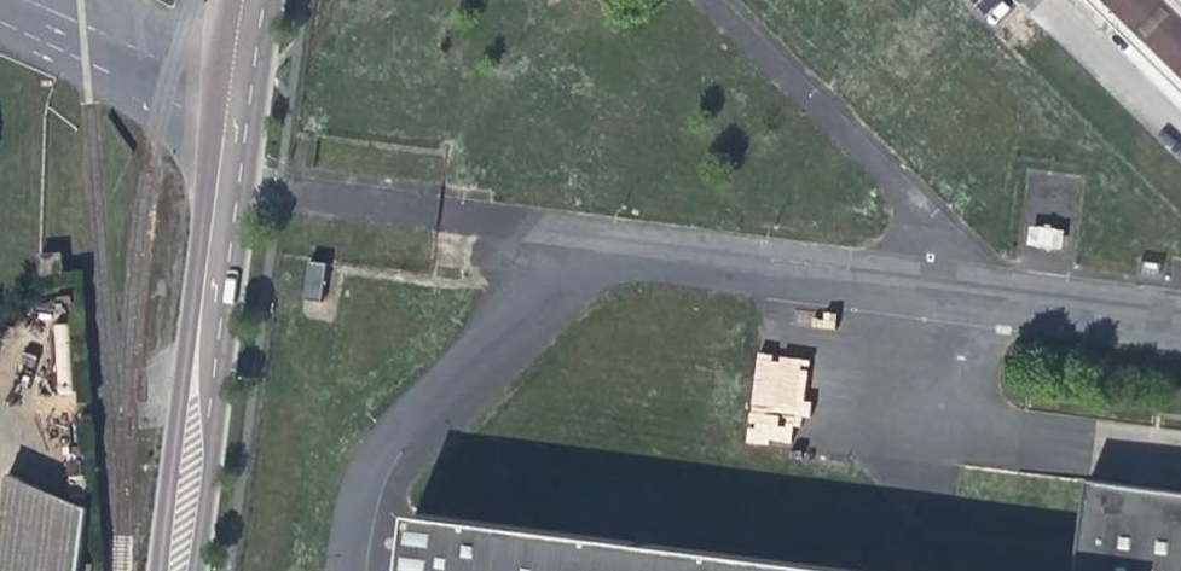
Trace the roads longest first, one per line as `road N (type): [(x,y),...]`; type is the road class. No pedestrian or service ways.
road 1 (residential): [(220,178),(197,281),(160,570)]
road 2 (residential): [(197,570),(225,284),(220,178)]
road 3 (residential): [(220,178),(249,0)]

